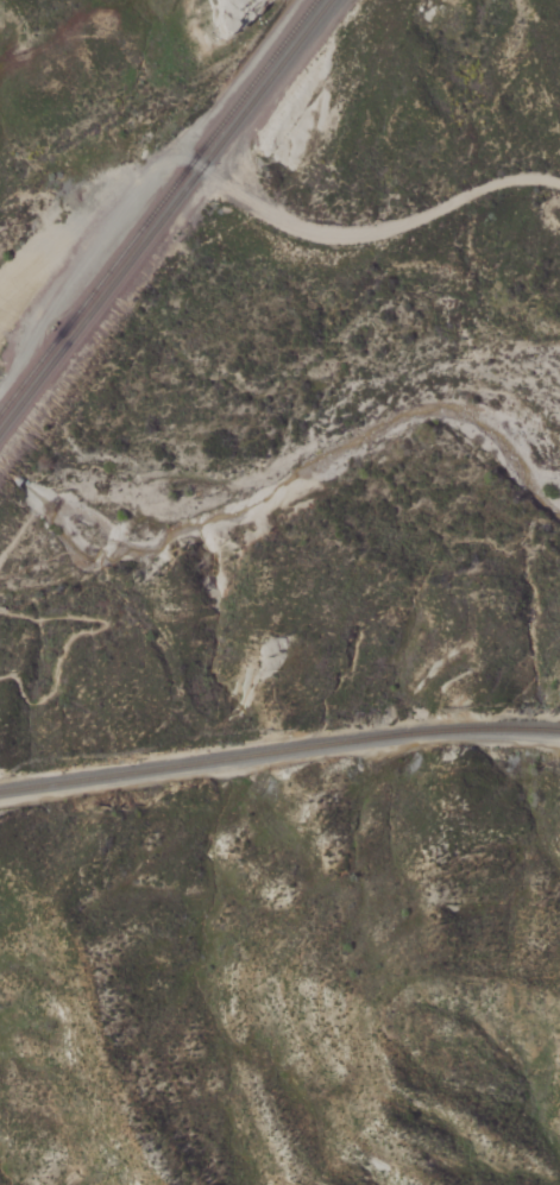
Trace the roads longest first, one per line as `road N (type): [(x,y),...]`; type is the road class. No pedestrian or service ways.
road 1 (track): [(0,293),(174,146),(292,226),(331,237),(385,229),(491,184),(559,181)]
road 2 (track): [(559,742),(498,738),(348,751),(0,801)]
road 3 (track): [(180,151),(0,384)]
road 4 (track): [(342,0),(214,174)]

